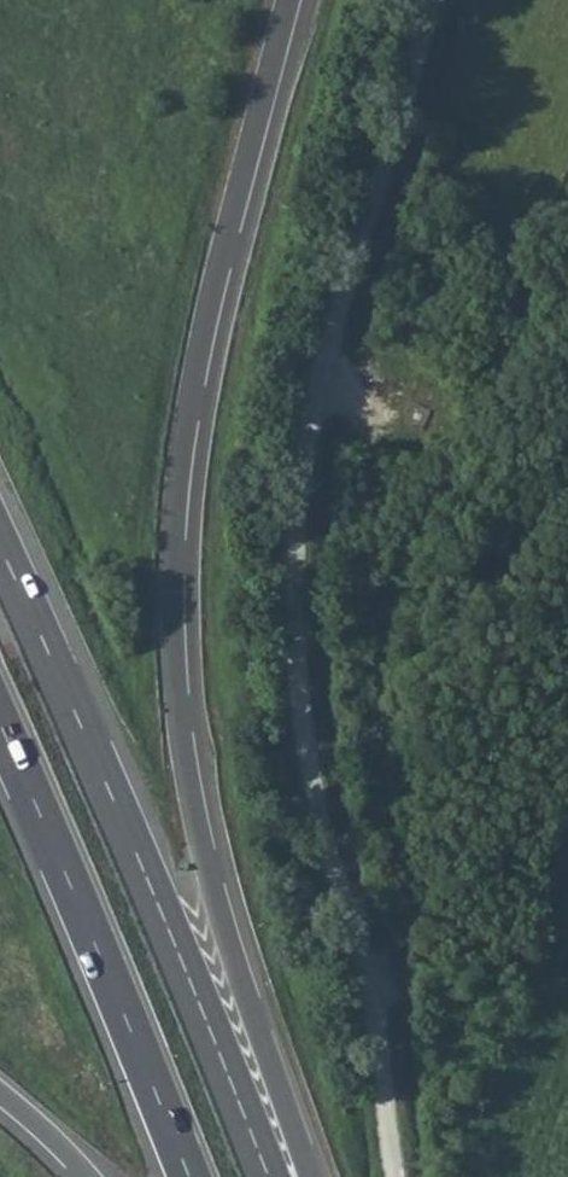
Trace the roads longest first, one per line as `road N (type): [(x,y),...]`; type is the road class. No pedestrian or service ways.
road 1 (trunk): [(310,1176),(205,851),(183,730),(175,582),(188,418),(289,0)]
road 2 (trunk): [(268,1176),(0,547)]
road 3 (trunk): [(0,725),(190,1176)]
road 4 (trunk): [(0,1092),(90,1176)]

